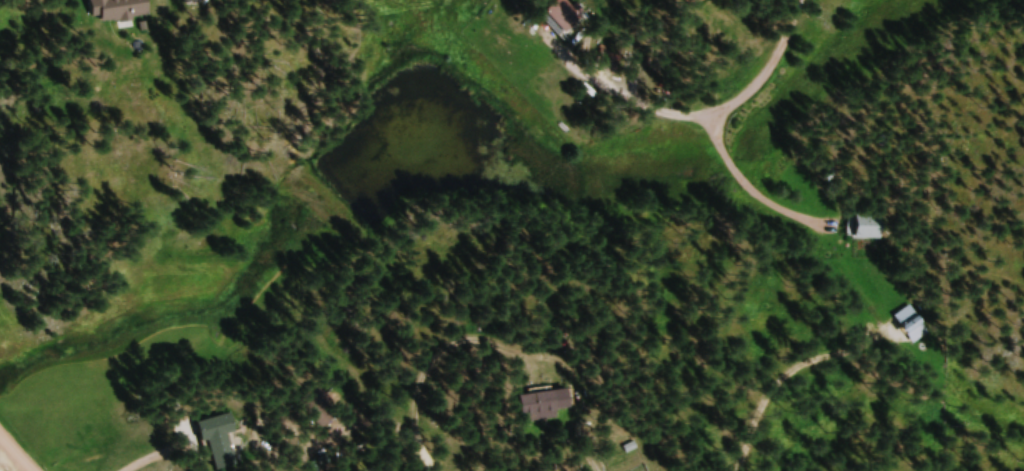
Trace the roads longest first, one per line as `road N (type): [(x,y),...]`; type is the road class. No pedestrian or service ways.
road 1 (residential): [(618,100),(705,120),(741,101),(782,44),(797,0)]

